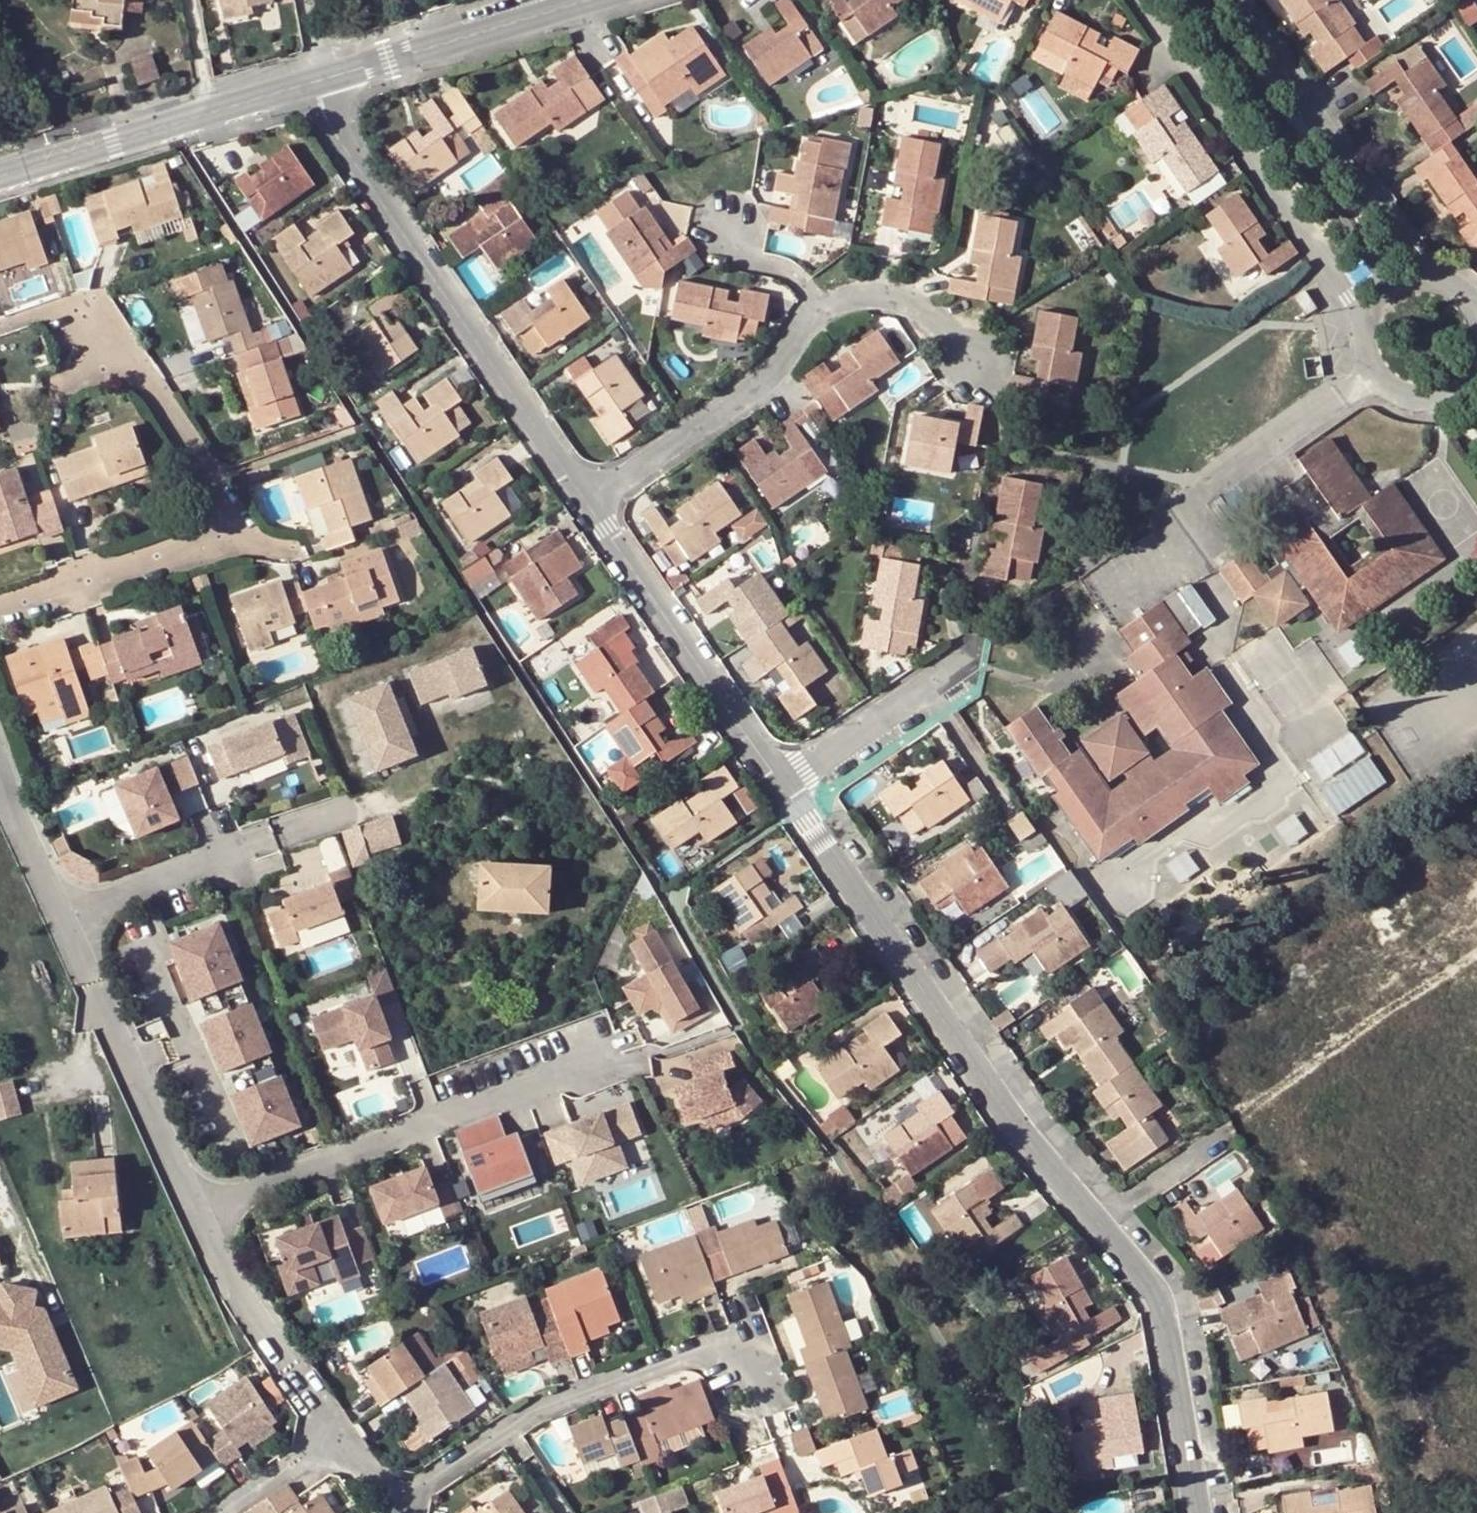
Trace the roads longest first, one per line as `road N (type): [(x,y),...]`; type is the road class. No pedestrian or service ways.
road 1 (residential): [(1200,1512),(1159,1286),(785,784)]
road 2 (residential): [(581,499),(329,116),(323,81)]
road 3 (residential): [(0,607),(232,537),(231,507),(215,472),(99,333)]
road 4 (residential): [(388,1507),(541,1401),(747,1333),(769,1391)]
road 5 (residential): [(193,1202),(596,1058)]
road 6 (residential): [(1149,0),(1370,309)]
road 7 (residential): [(785,784),(581,499)]
road 8 (residential): [(323,81),(0,178)]
road 9 (residential): [(1416,276),(1235,0)]
road 10 (residential): [(58,913),(193,1202)]
road 11 (residential): [(581,499),(765,377),(799,318),(823,305)]
road 12 (residential): [(58,913),(342,809)]
road 13 (residential): [(584,0),(323,81)]
road 14 (residential): [(1378,378),(1197,494)]
road 15 (residential): [(785,784),(959,673)]
road 16 (residential): [(823,305),(897,296),(929,309),(982,375)]
road 17 (residential): [(193,1202),(277,1353)]
road 18 (residential): [(0,768),(58,913)]
road 19 (residential): [(220,1512),(337,1432)]
road 20 (residential): [(718,226),(750,257),(807,281),(823,305)]

